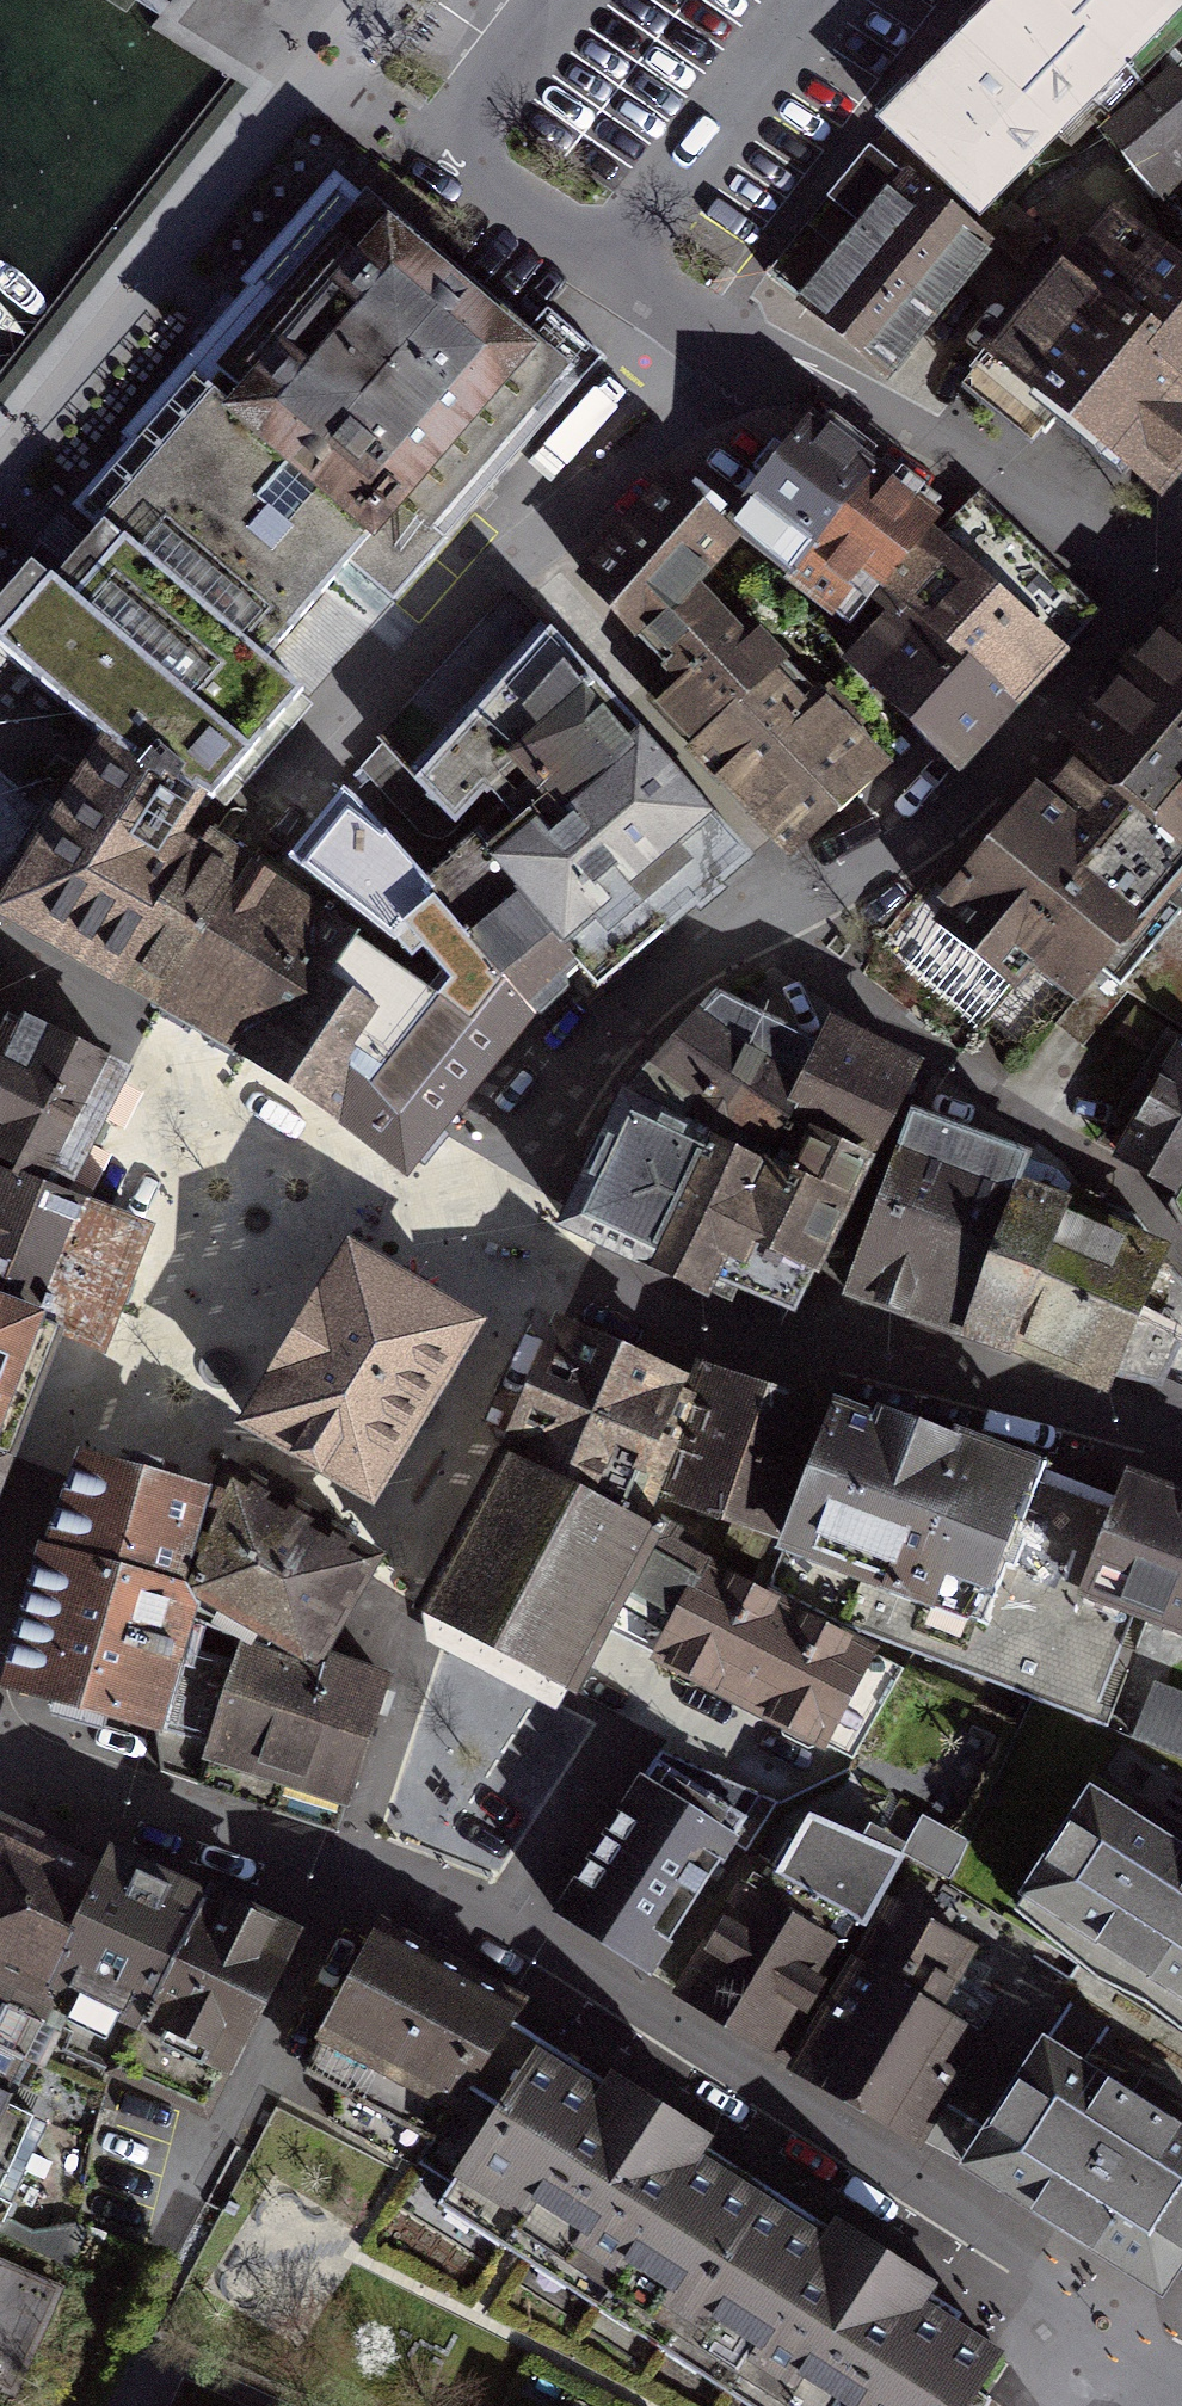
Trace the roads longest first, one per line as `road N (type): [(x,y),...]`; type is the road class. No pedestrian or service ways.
road 1 (residential): [(0,1734),(367,1872),(1177,2384)]
road 2 (residential): [(1135,577),(1016,751),(796,902),(740,922),(558,1083),(448,1237)]
road 3 (residential): [(448,1237),(555,1282),(1181,1436)]
road 4 (residential): [(706,327),(297,800)]
road 5 (residential): [(706,327),(439,149),(553,0)]
road 6 (residential): [(1135,577),(706,327)]
road 7 (residential): [(706,327),(953,0)]

